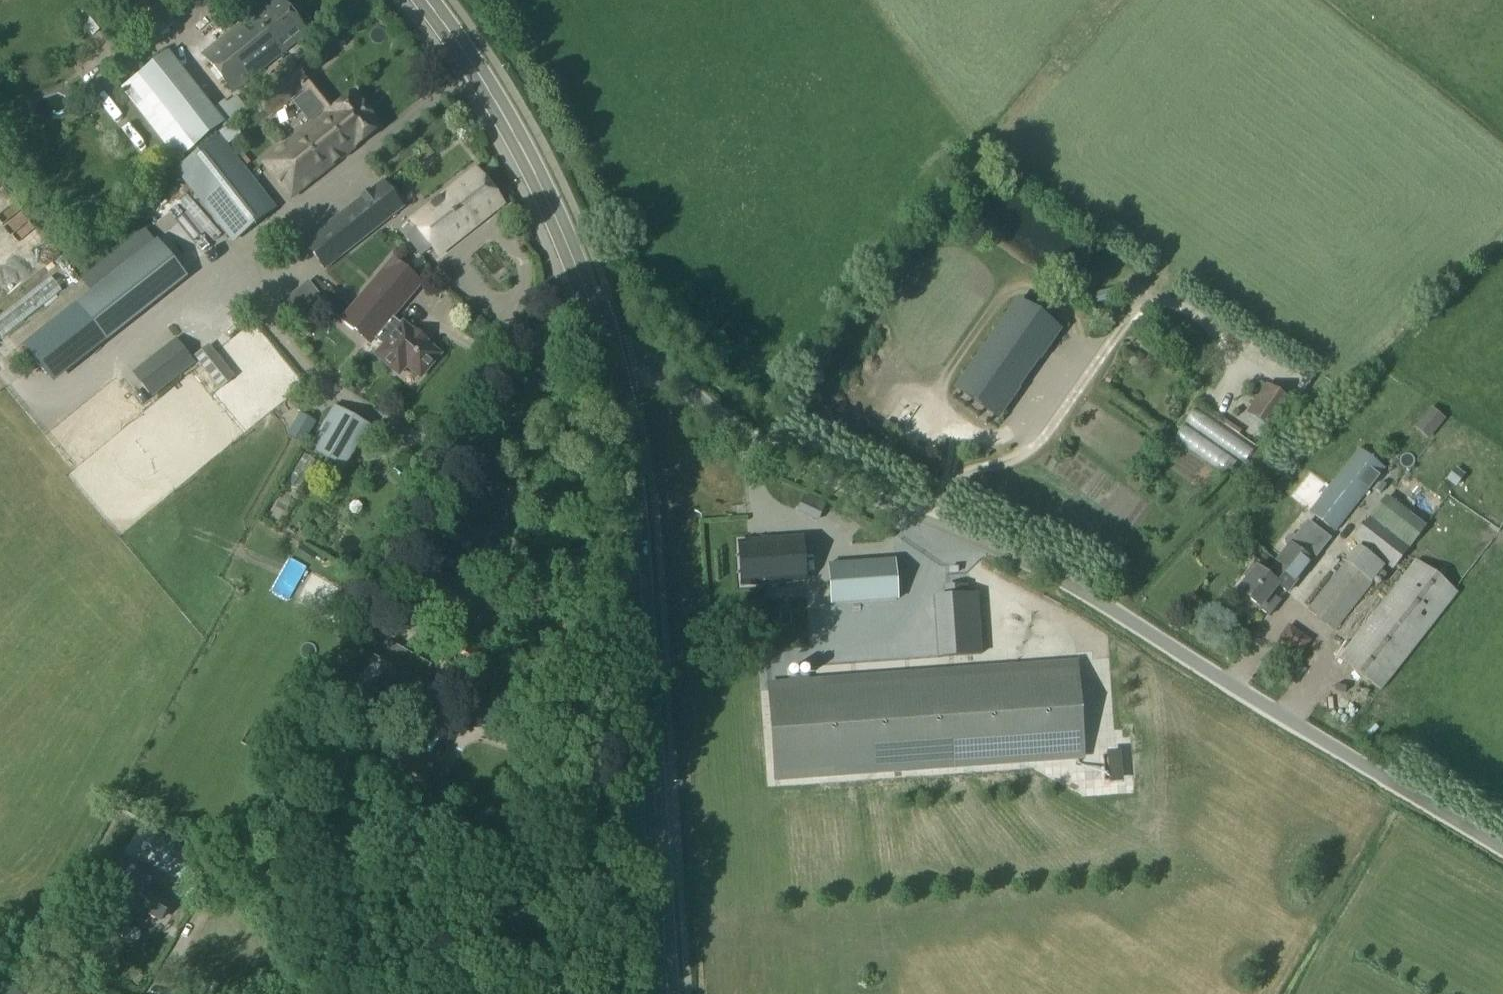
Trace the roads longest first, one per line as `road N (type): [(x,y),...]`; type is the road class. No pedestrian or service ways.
road 1 (unclassified): [(1502,849),(1046,573),(786,458),(653,371),(609,375)]
road 2 (secondary): [(669,993),(633,502),(609,375)]
road 3 (secondary): [(609,375),(568,244),(528,163),(422,0)]

